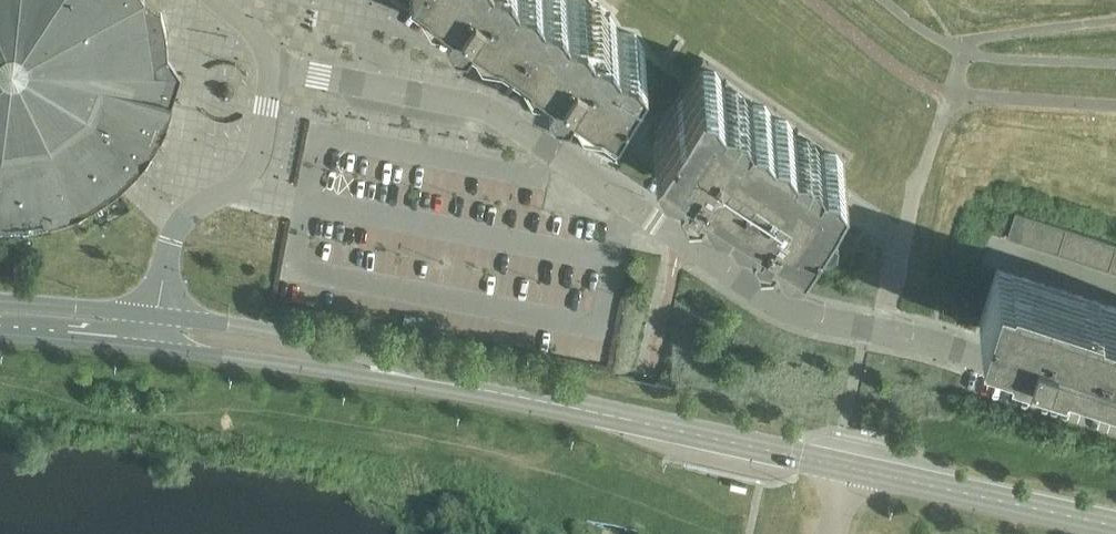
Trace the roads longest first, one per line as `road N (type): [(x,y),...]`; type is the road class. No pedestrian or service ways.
road 1 (residential): [(1115,398),(956,347),(790,315),(489,109),(273,72)]
road 2 (secondary): [(852,467),(342,357),(160,331)]
road 3 (secondary): [(1115,525),(852,467)]
road 4 (residential): [(273,72),(259,155),(241,181),(190,211),(171,242)]
road 5 (secondary): [(160,331),(0,318)]
road 6 (residential): [(1115,286),(996,246)]

